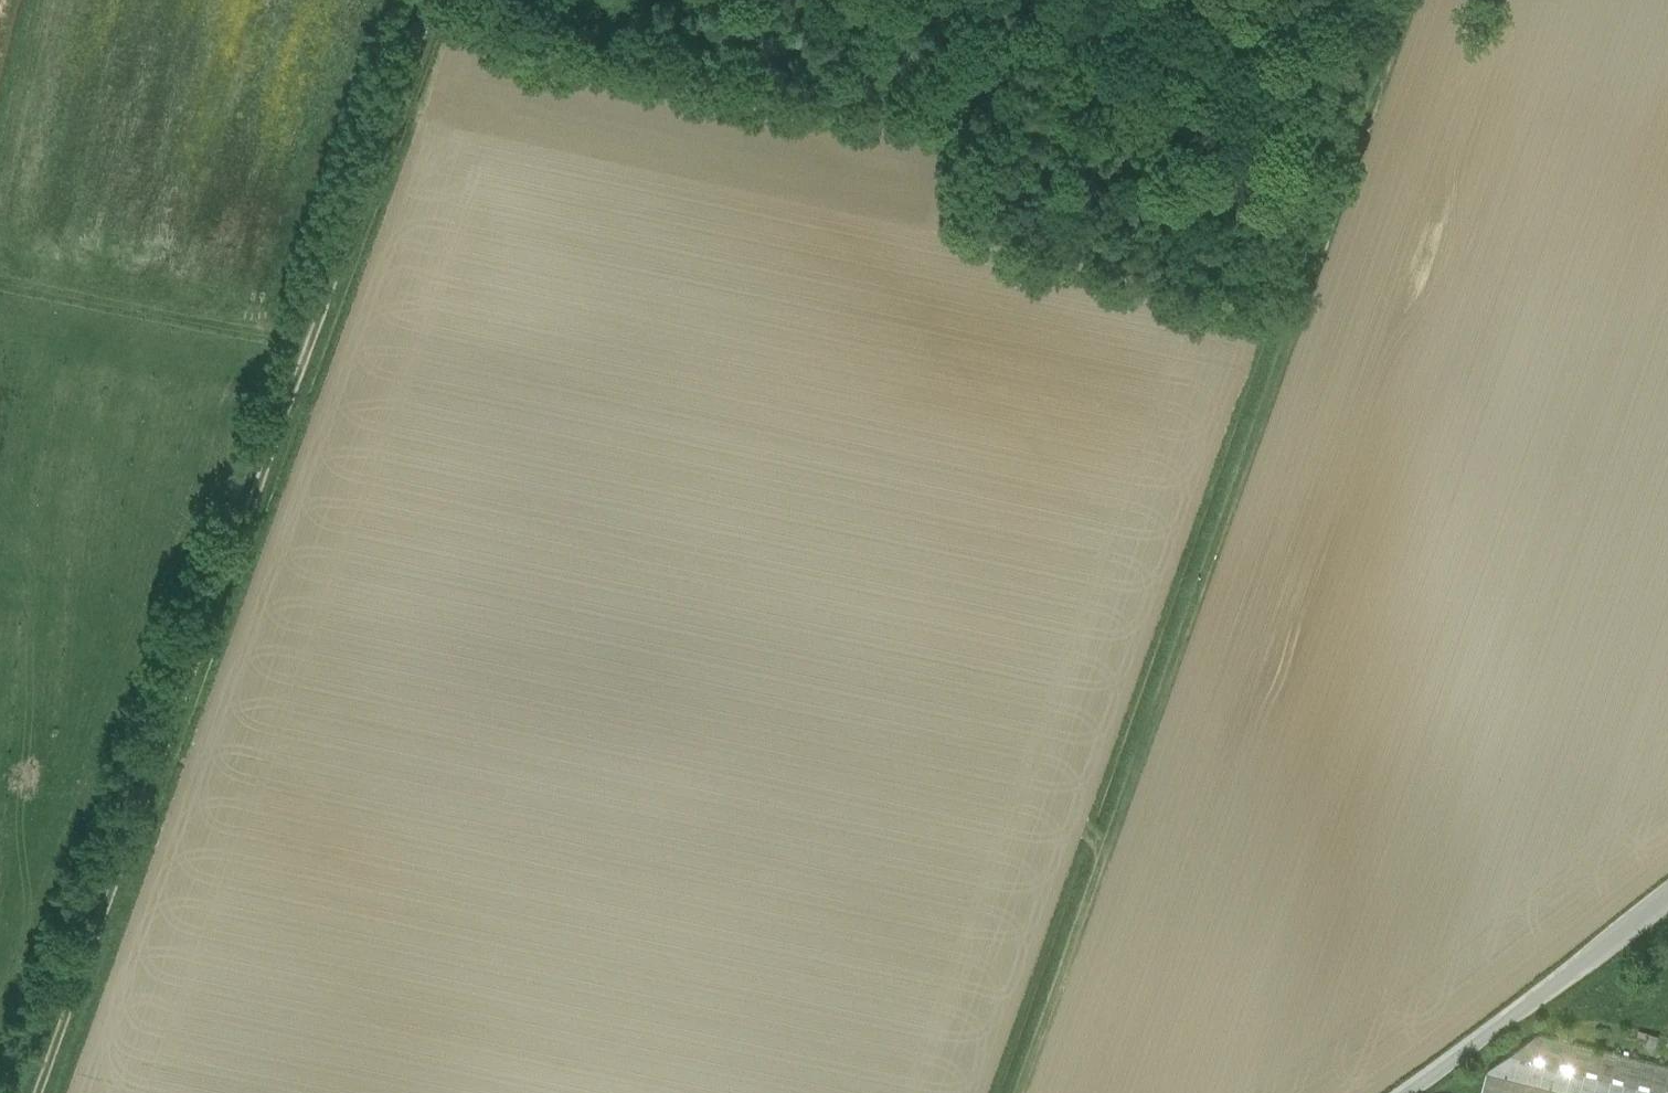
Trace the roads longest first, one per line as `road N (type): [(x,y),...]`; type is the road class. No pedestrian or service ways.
road 1 (track): [(437,0),(40,1092)]
road 2 (unclassified): [(1412,1092),(1667,898)]

